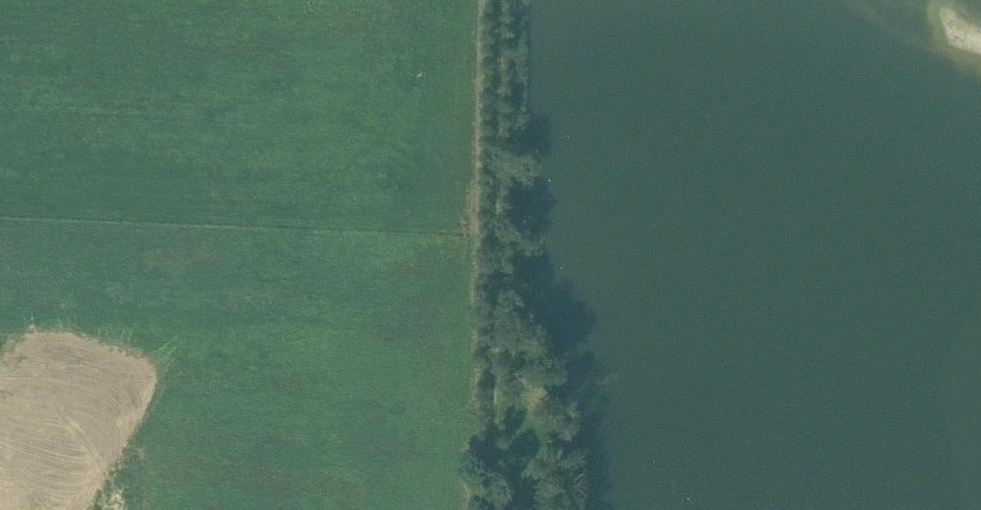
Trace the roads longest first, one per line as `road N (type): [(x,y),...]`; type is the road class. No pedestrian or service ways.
road 1 (track): [(489,0),(489,509)]

